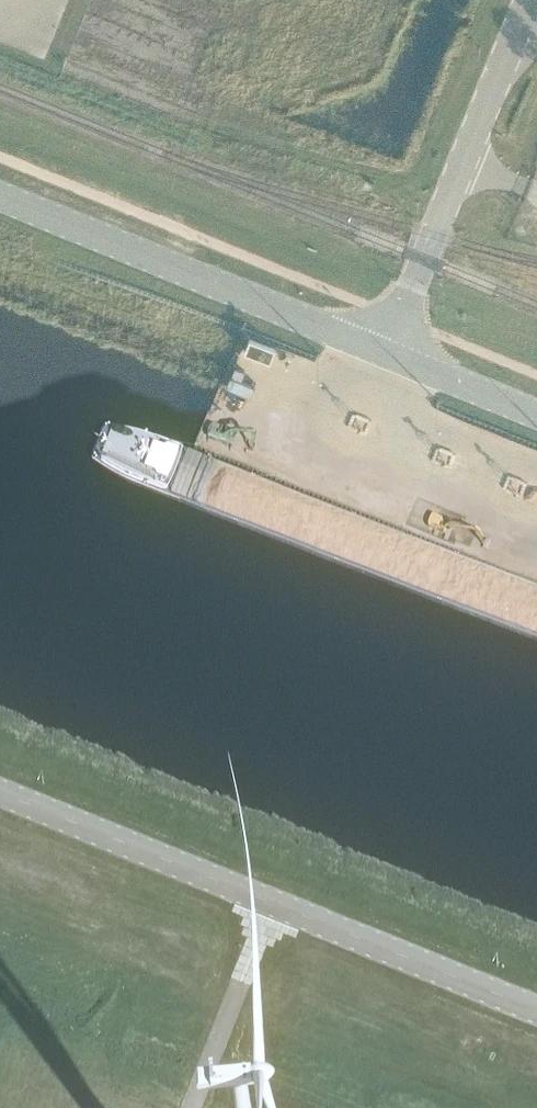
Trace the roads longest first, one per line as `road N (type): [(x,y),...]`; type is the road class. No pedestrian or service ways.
road 1 (unclassified): [(536,1007),(0,791)]
road 2 (tertiary): [(385,351),(0,194)]
road 3 (unclassified): [(385,351),(461,161)]
road 4 (unclassified): [(461,161),(527,0)]
road 5 (tertiary): [(536,413),(385,351)]

